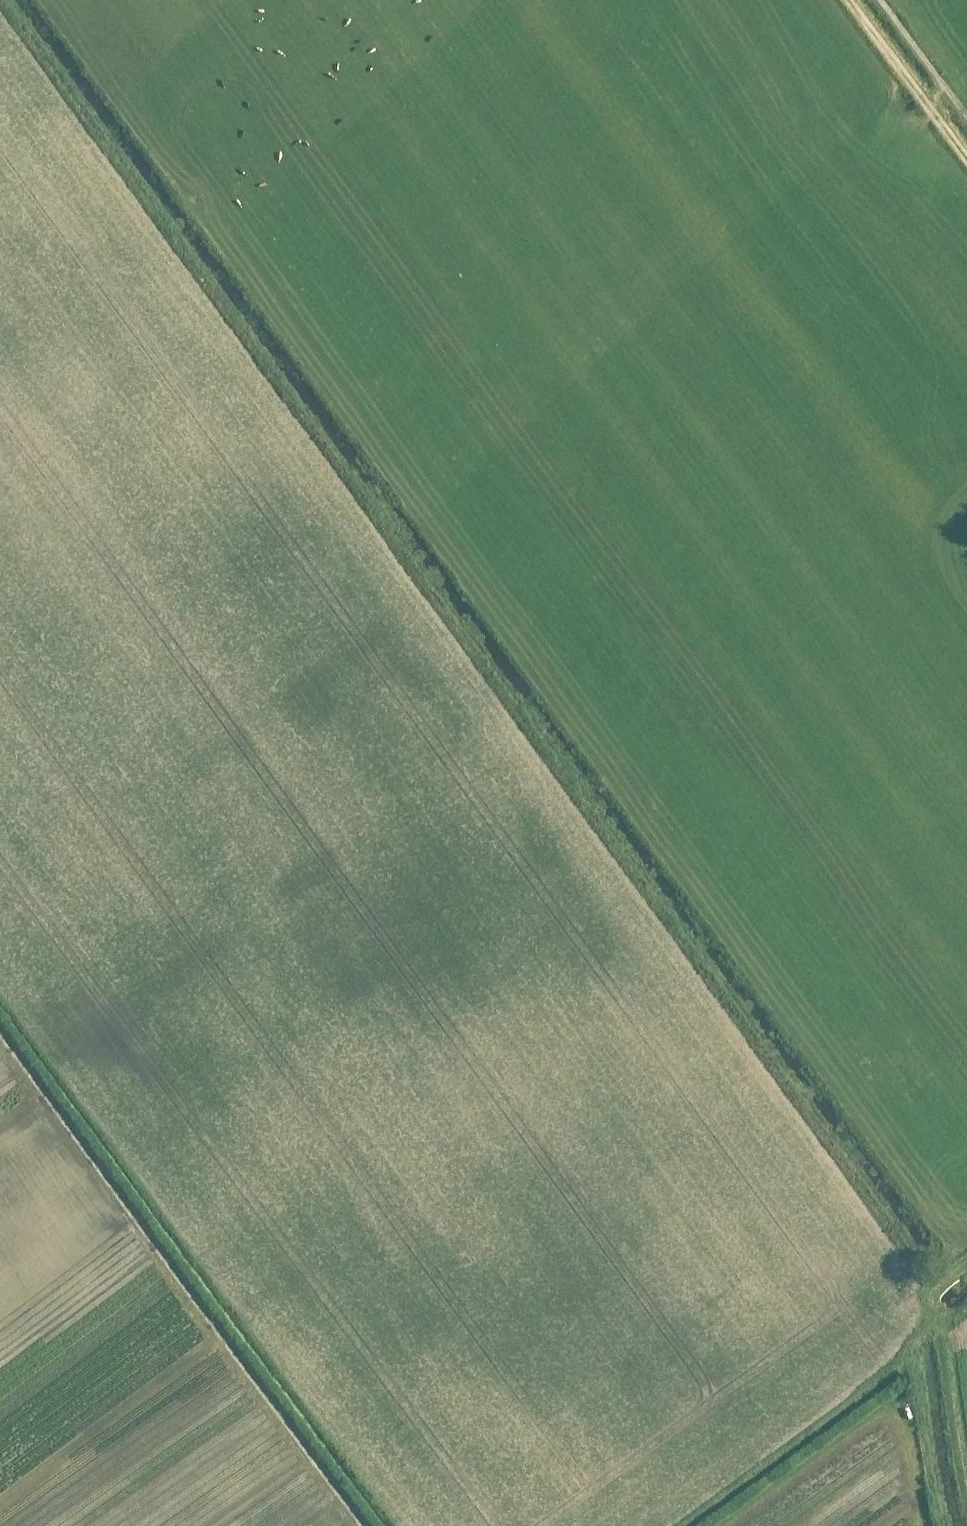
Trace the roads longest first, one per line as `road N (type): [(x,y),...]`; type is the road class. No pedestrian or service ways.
road 1 (track): [(850,0),(966,158)]
road 2 (track): [(932,111),(952,94),(882,0)]

